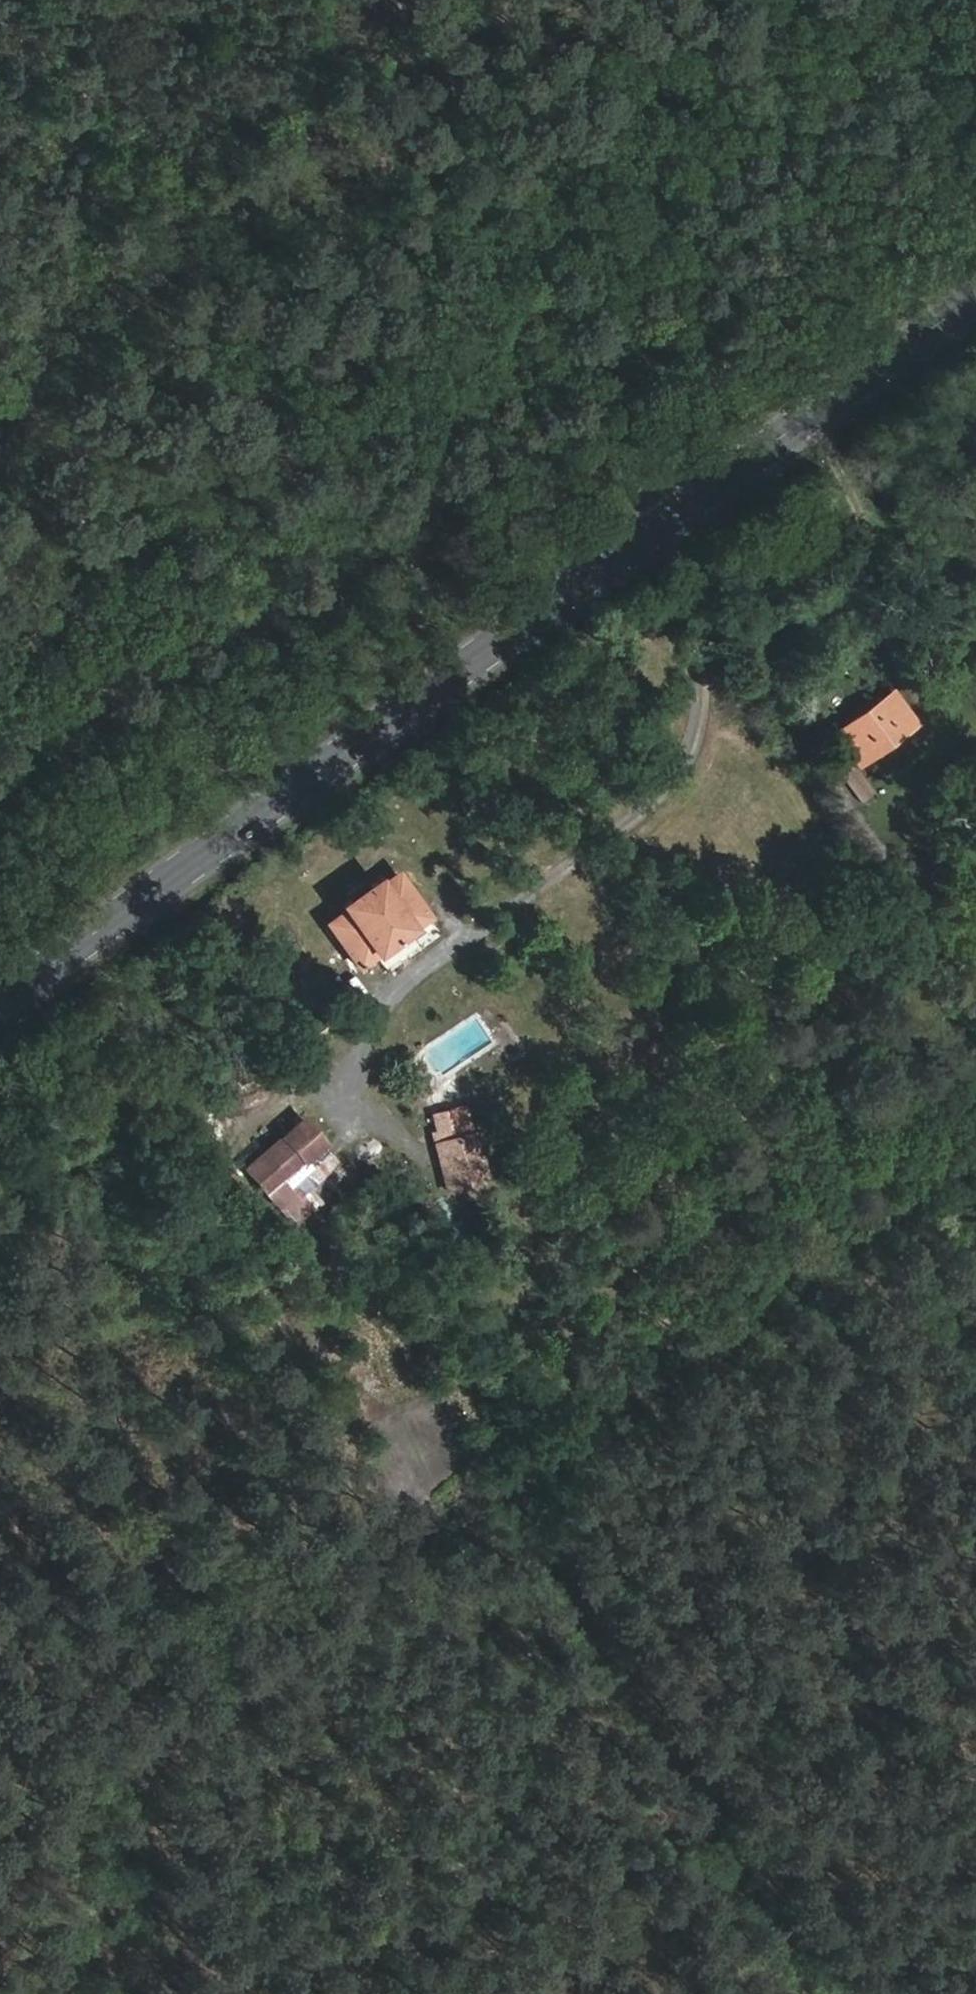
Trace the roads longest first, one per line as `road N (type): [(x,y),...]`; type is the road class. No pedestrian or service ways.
road 1 (primary): [(975,293),(0,1002)]

